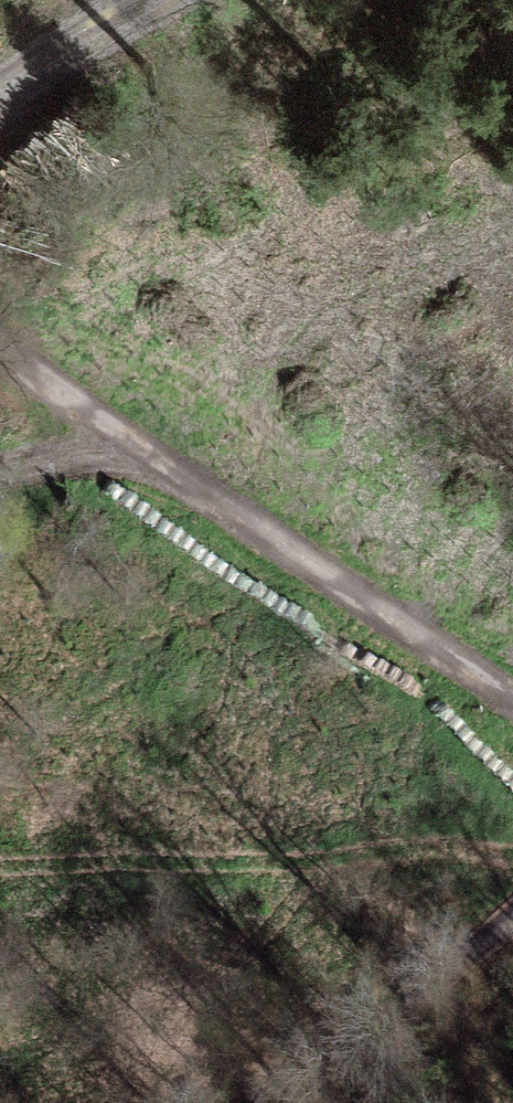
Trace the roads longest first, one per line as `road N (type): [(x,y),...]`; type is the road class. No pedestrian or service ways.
road 1 (track): [(0,353),(178,486),(512,700)]
road 2 (track): [(303,1102),(512,921)]
road 3 (track): [(164,0),(0,104)]

